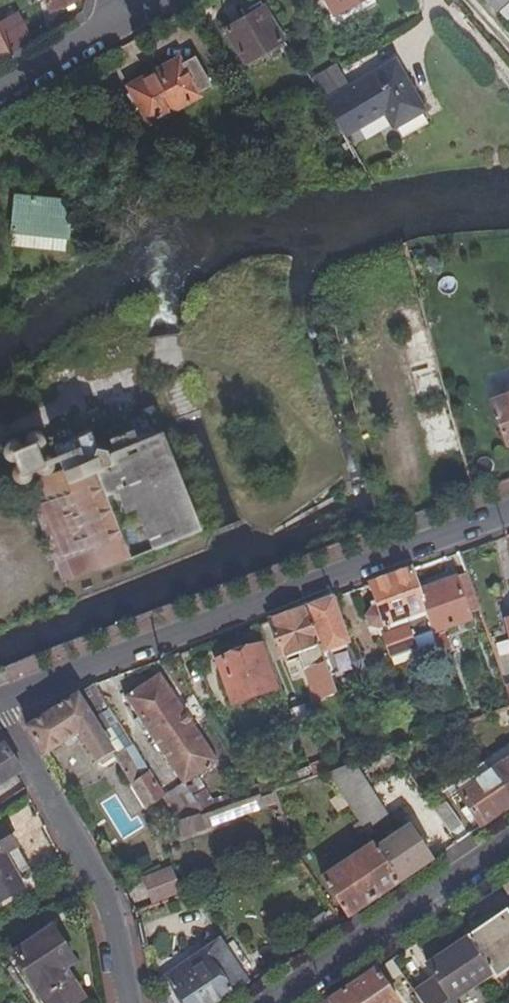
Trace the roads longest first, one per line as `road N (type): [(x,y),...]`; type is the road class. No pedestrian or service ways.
road 1 (residential): [(508,515),(0,703)]
road 2 (residential): [(128,1002),(101,897),(0,709)]
road 3 (tertiary): [(271,1002),(508,845)]
road 4 (residential): [(130,20),(0,94)]

